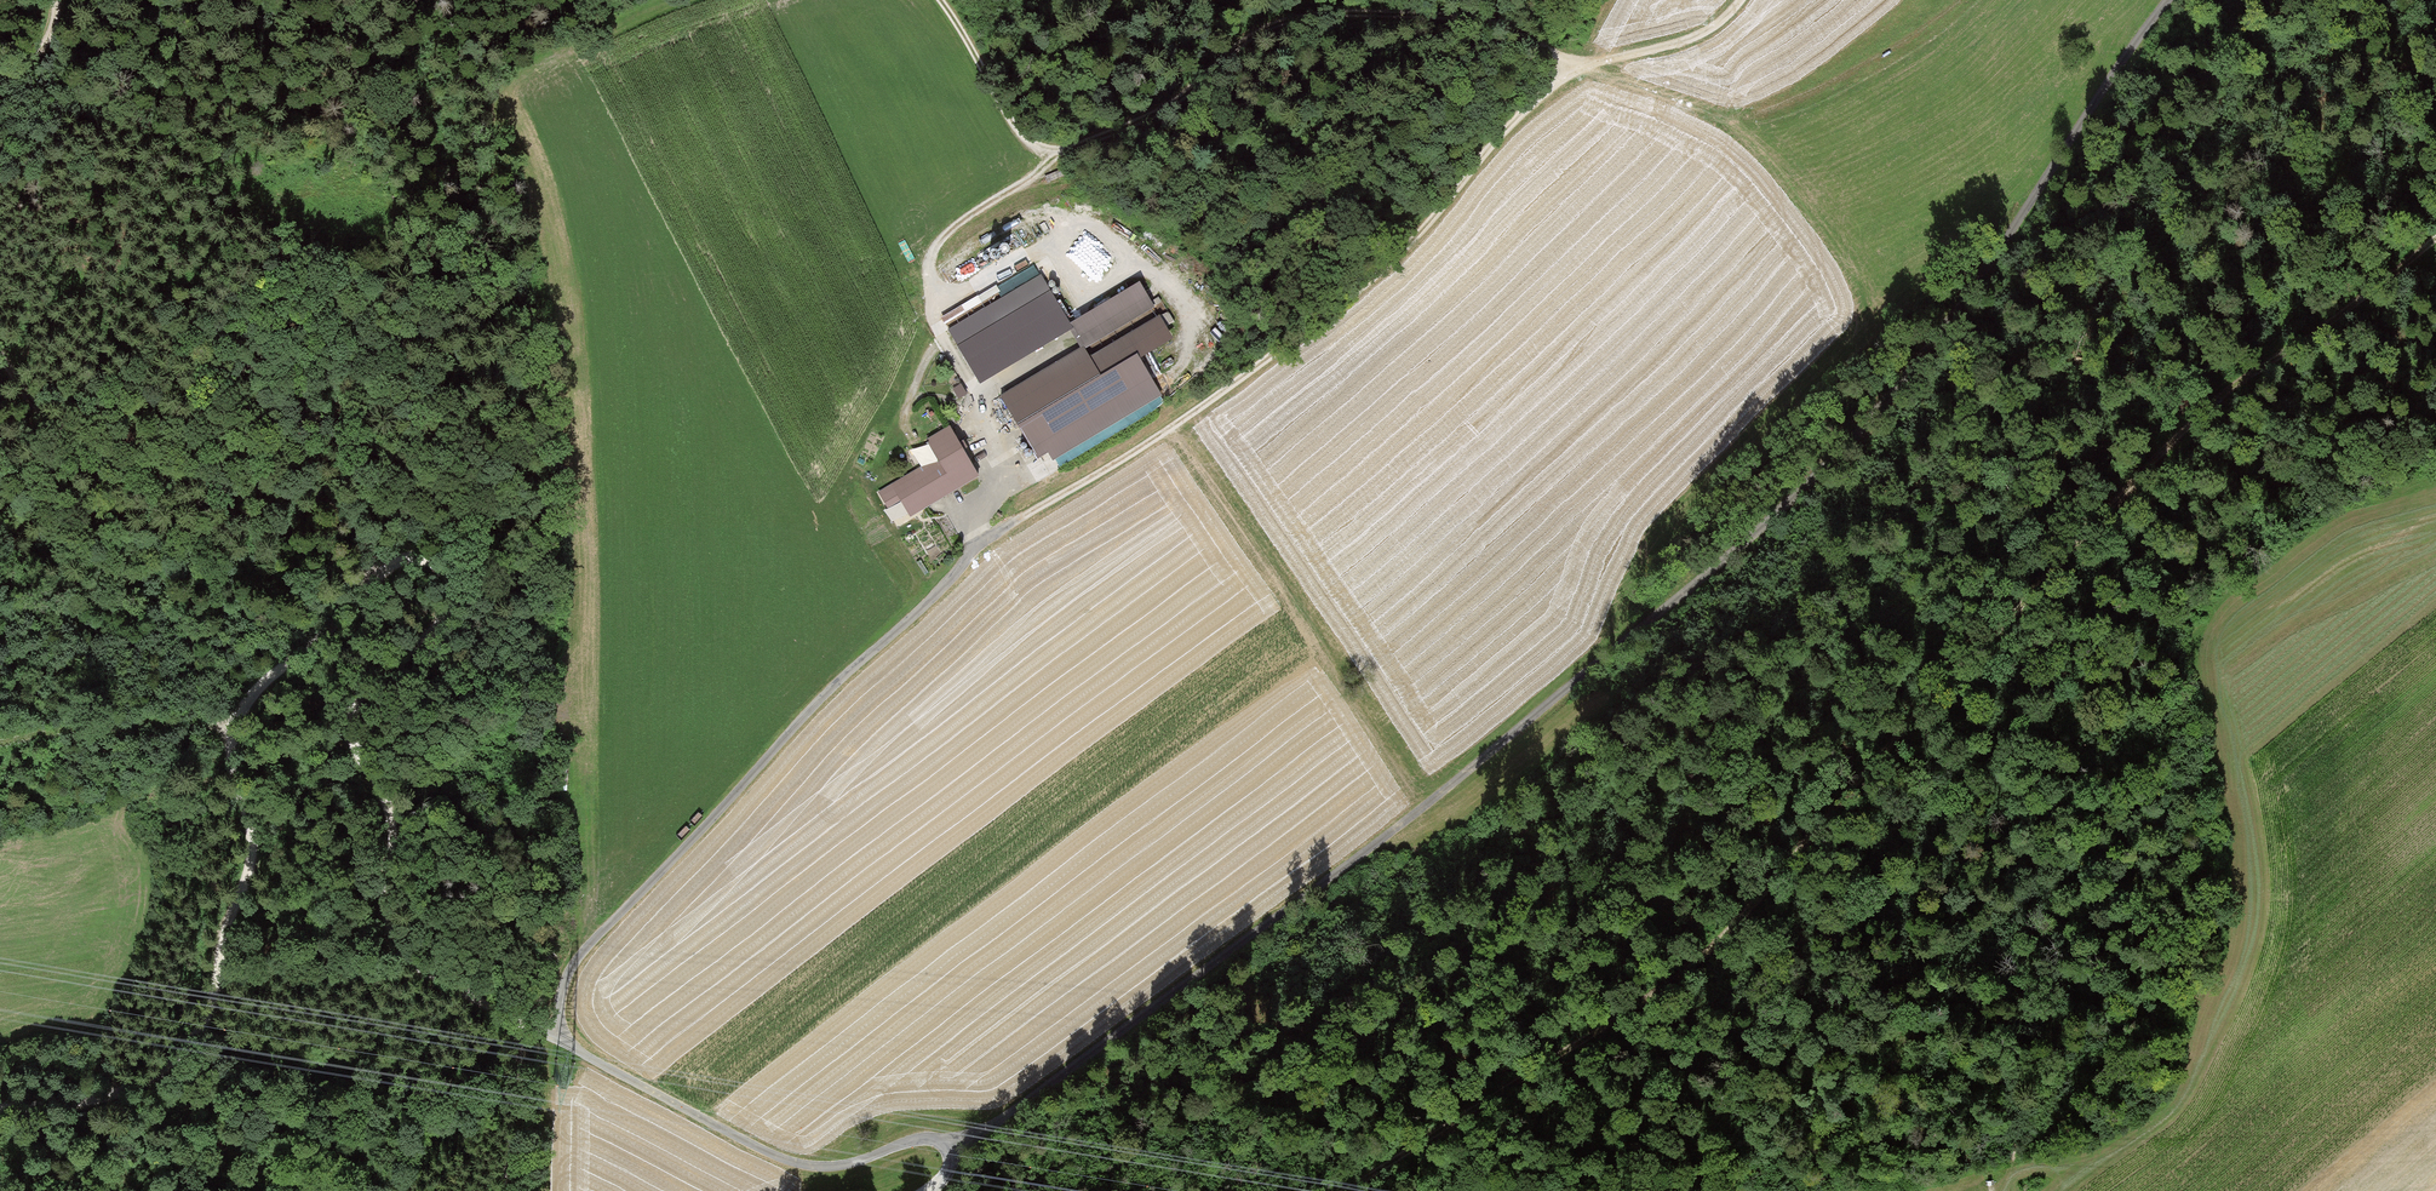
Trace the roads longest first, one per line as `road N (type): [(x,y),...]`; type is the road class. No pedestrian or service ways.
road 1 (unclassified): [(949,1142),(1003,1120),(1411,817),(1790,493),(1915,356),(2103,79),(2167,0)]
road 2 (track): [(1342,1190),(1699,964),(1764,902),(1844,796),(2161,454),(2435,238)]
road 3 (track): [(388,566),(412,557),(435,565),(450,582),(450,599),(422,641),(364,682),(348,715),(351,762),(392,827),(383,912),(389,934),(399,952),(464,1000),(557,1037),(566,973),(822,695),(977,548),(1065,493)]
road 4 (track): [(2348,162),(2190,563),(2131,672),(1936,903),(1922,932),(1934,998),(1988,1115),(1989,1172)]
road 5 (track): [(1740,0),(1691,38),(1566,65),(1403,249),(1293,342),(1065,493)]
road 6 (track): [(0,1109),(87,1102),(147,1083),(192,1044),(207,1008),(220,925),(249,860),(232,727),(254,693),(328,633),(388,566)]
road 7 (track): [(937,0),(1018,141),(1049,153),(1140,124),(1197,88),(1242,45),(1300,20),(1483,20),(1566,65)]
road 8 (track): [(0,359),(33,406),(84,444),(195,480),(297,495),(328,508),(388,566)]
road 9 (unclassified): [(949,1142),(905,1145),(833,1167),(792,1165),(557,1037)]
road 10 (track): [(1595,65),(1730,121),(1844,82),(1962,0)]
road 11 (track): [(2413,0),(2342,180),(2366,204),(2435,208)]
road 12 (track): [(232,727),(171,723),(0,746)]
road 13 (track): [(1049,153),(1054,184),(1168,289)]
road 14 (track): [(523,1024),(499,1190)]
road 15 (track): [(977,548),(965,508),(995,477),(982,407)]

